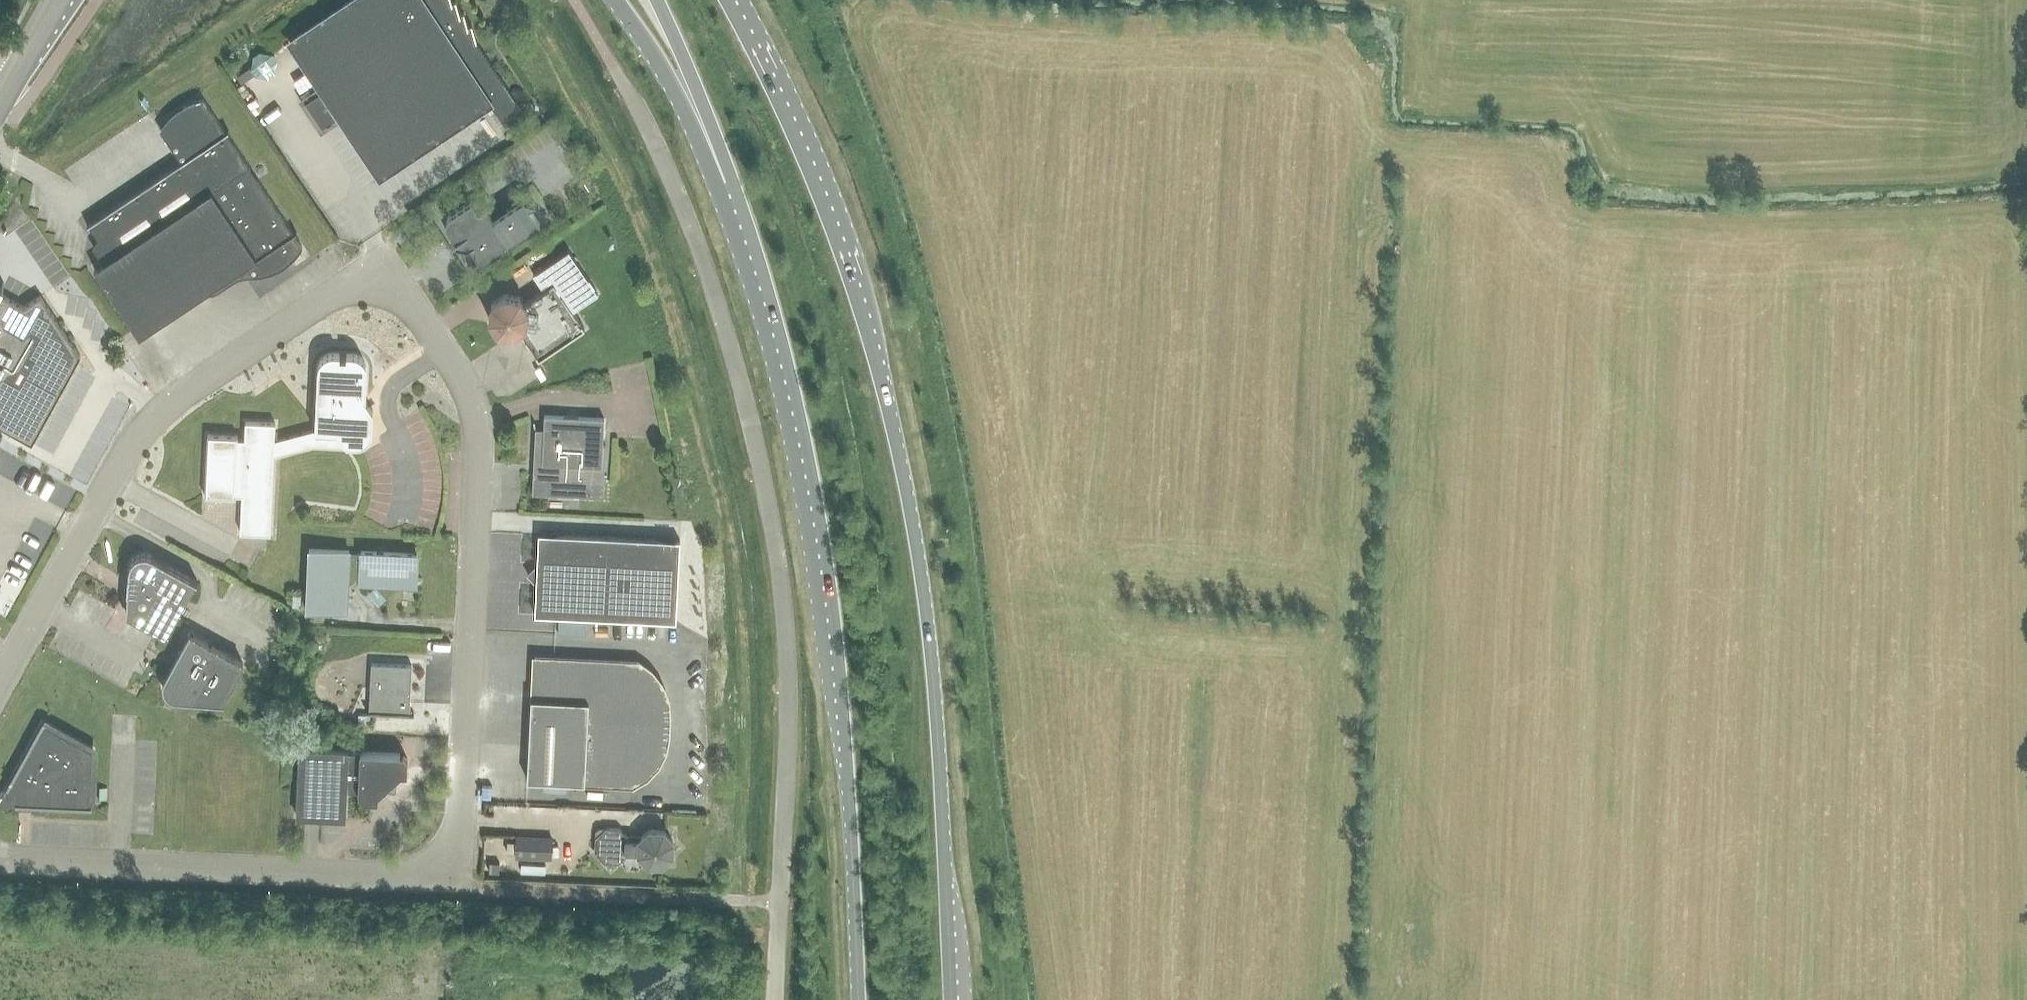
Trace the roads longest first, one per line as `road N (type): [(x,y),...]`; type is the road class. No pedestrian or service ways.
road 1 (primary): [(951,999),(933,666),(895,435),(840,248),(726,0)]
road 2 (unclassified): [(473,392),(453,881),(0,851)]
road 3 (primary): [(732,180),(788,361),(820,523),(843,722),(858,999)]
road 4 (unclassified): [(0,690),(136,427),(171,391),(351,273),(375,264),(388,273),(473,392)]
road 5 (primary): [(613,0),(732,180)]
road 6 (primary): [(658,0),(732,180)]

